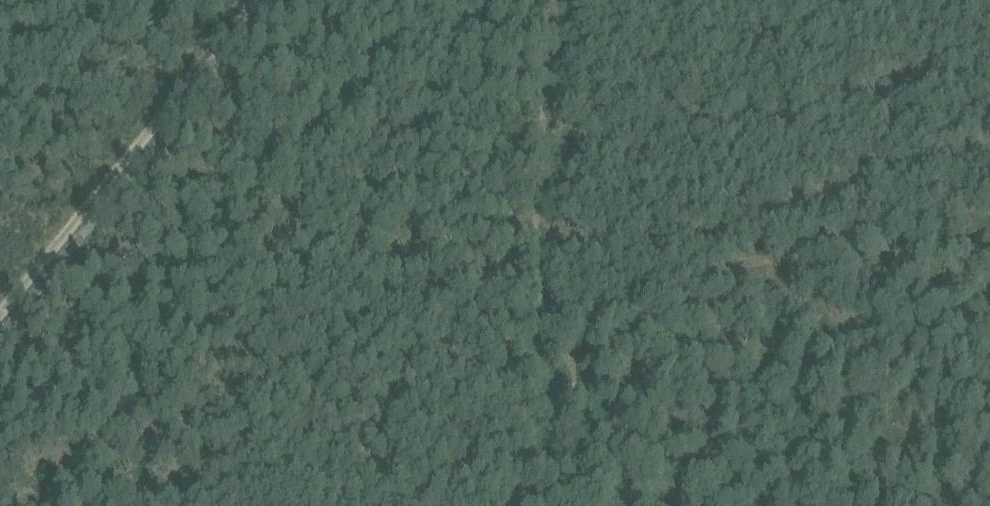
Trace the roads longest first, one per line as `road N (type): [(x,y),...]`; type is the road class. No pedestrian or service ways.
road 1 (track): [(243,0),(0,296)]

